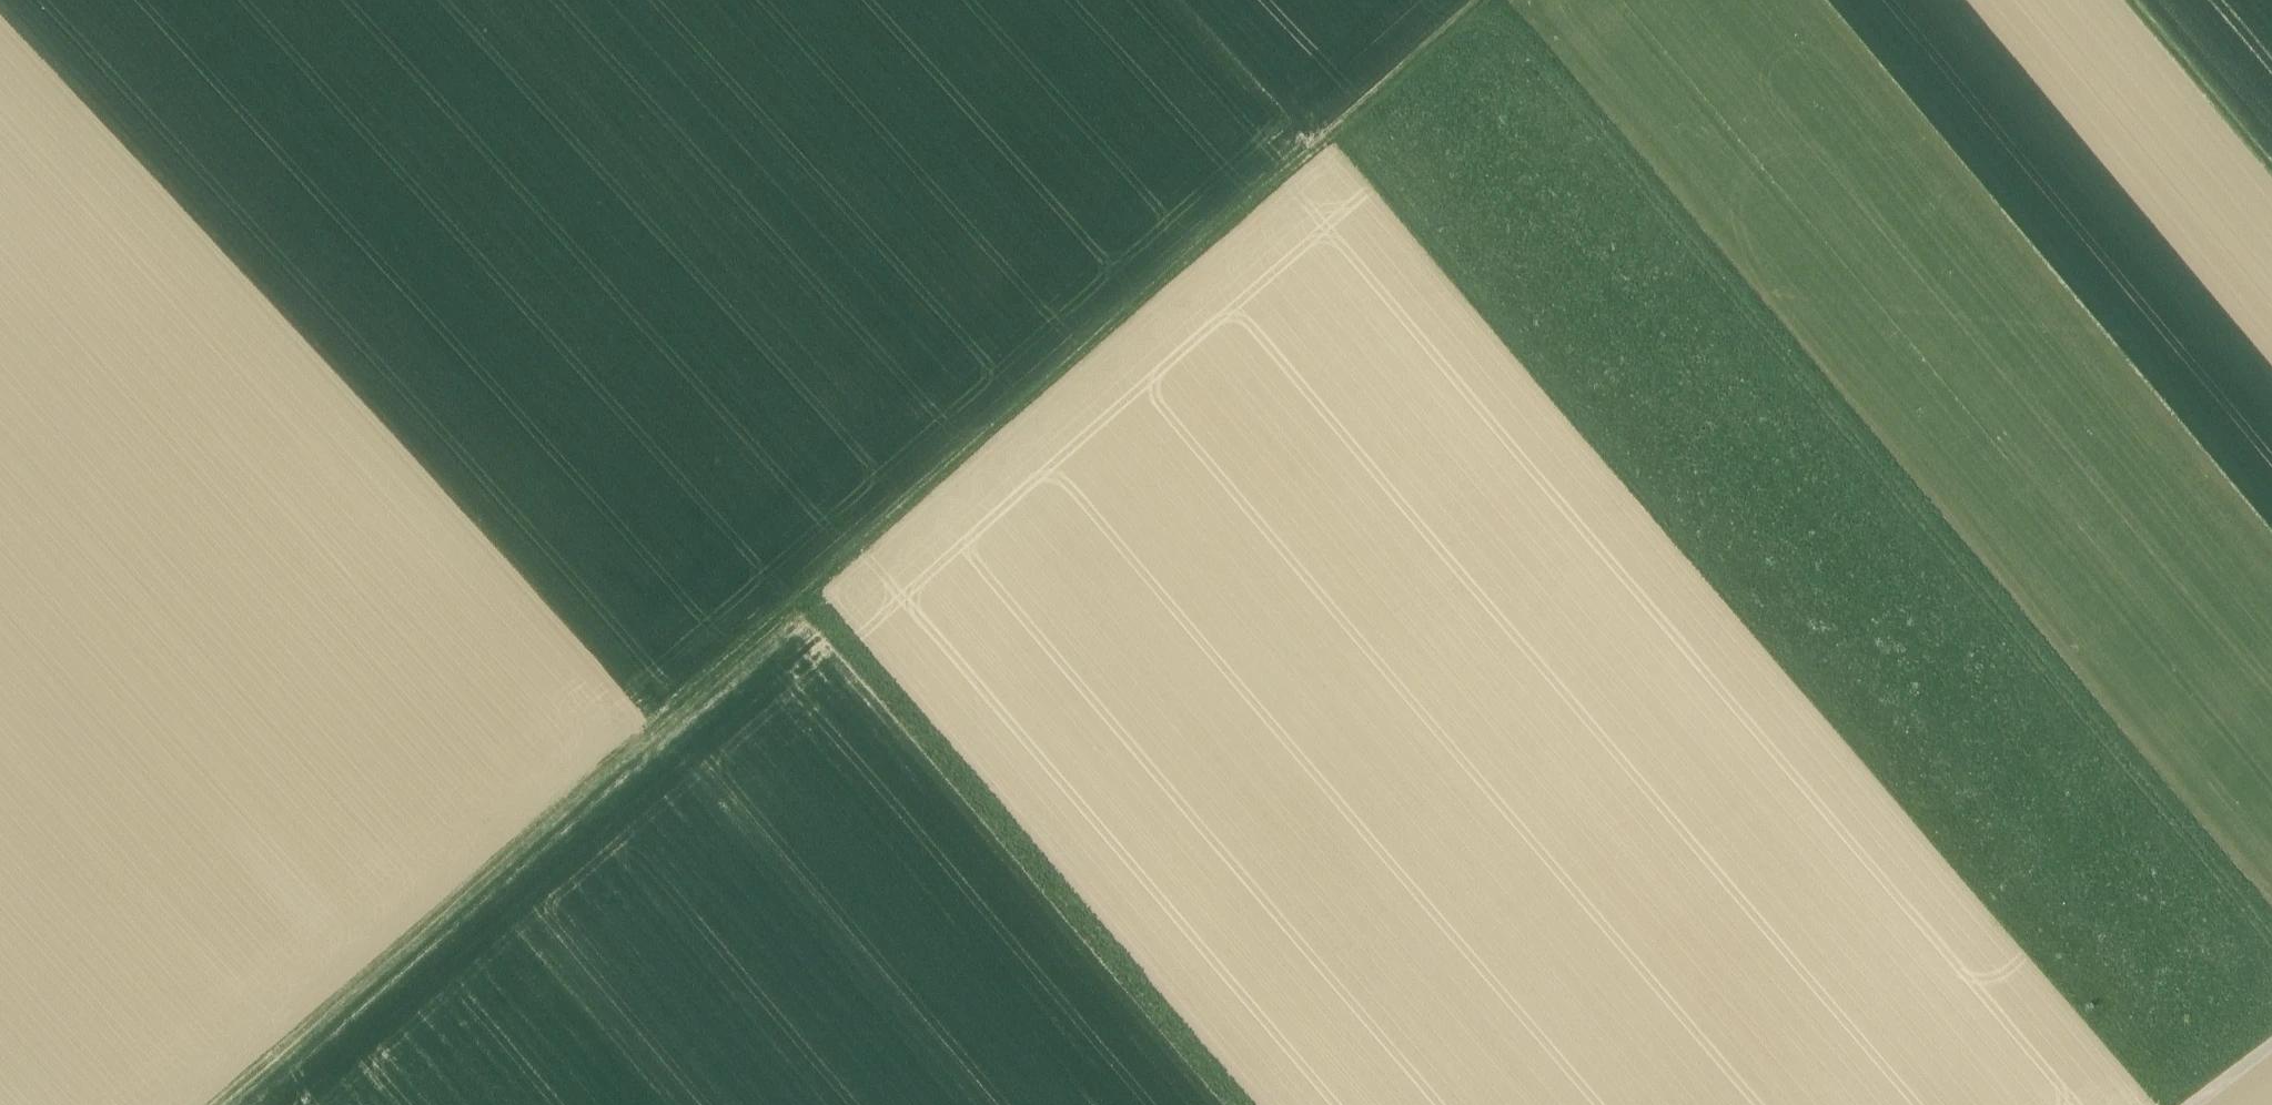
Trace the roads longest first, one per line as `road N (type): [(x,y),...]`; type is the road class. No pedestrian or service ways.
road 1 (track): [(215,1104),(1484,0)]
road 2 (track): [(2271,173),(2126,0)]

